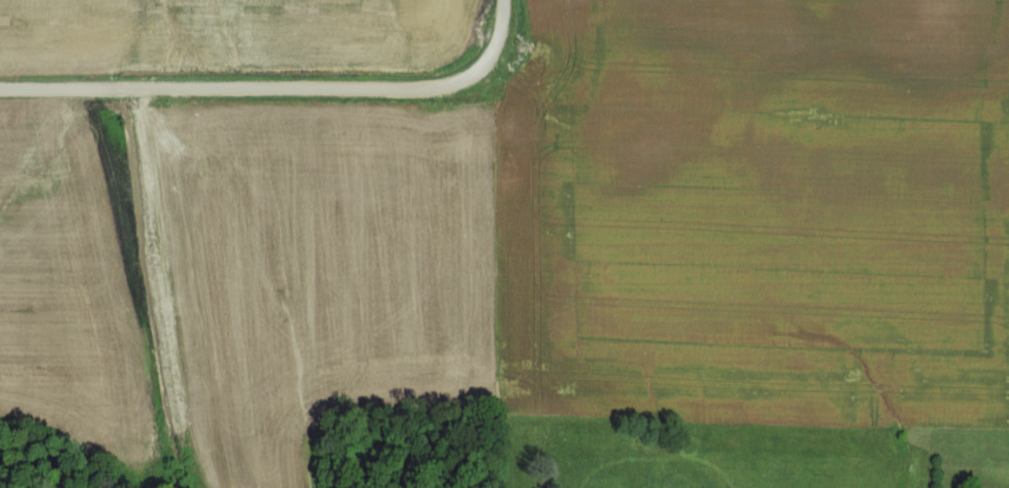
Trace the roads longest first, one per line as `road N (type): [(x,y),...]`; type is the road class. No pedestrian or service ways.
road 1 (residential): [(502,0),(481,62),(434,87),(0,89)]

